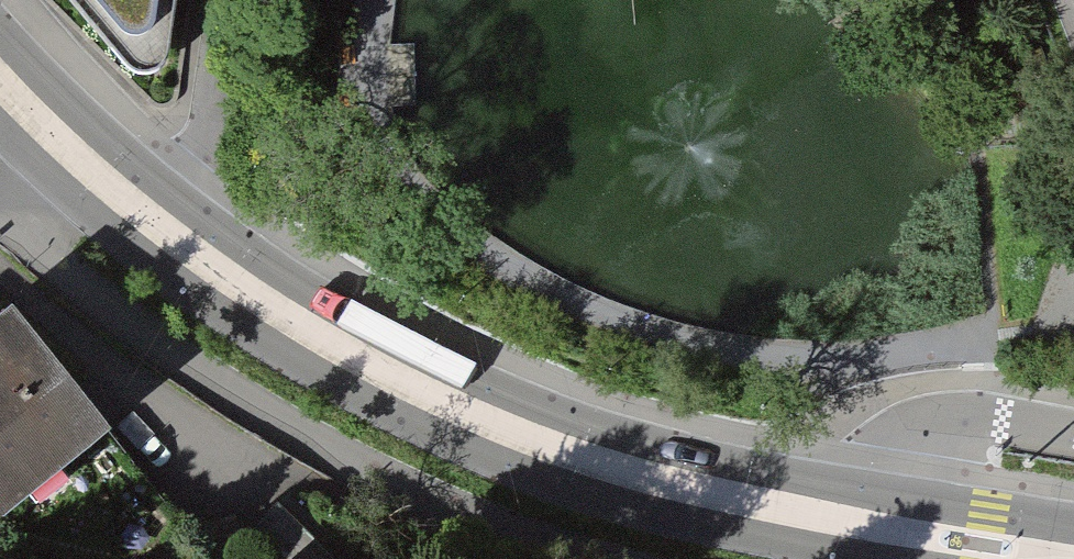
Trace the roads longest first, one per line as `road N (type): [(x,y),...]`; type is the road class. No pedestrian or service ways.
road 1 (secondary): [(157,225),(352,356),(470,417),(590,462),(903,533)]
road 2 (residential): [(1073,432),(995,417),(951,424),(931,438),(918,465),(903,533)]
road 3 (residential): [(157,225),(198,173),(227,0)]
road 4 (secondary): [(903,533),(1063,558)]
road 5 (secondary): [(37,120),(157,225)]

